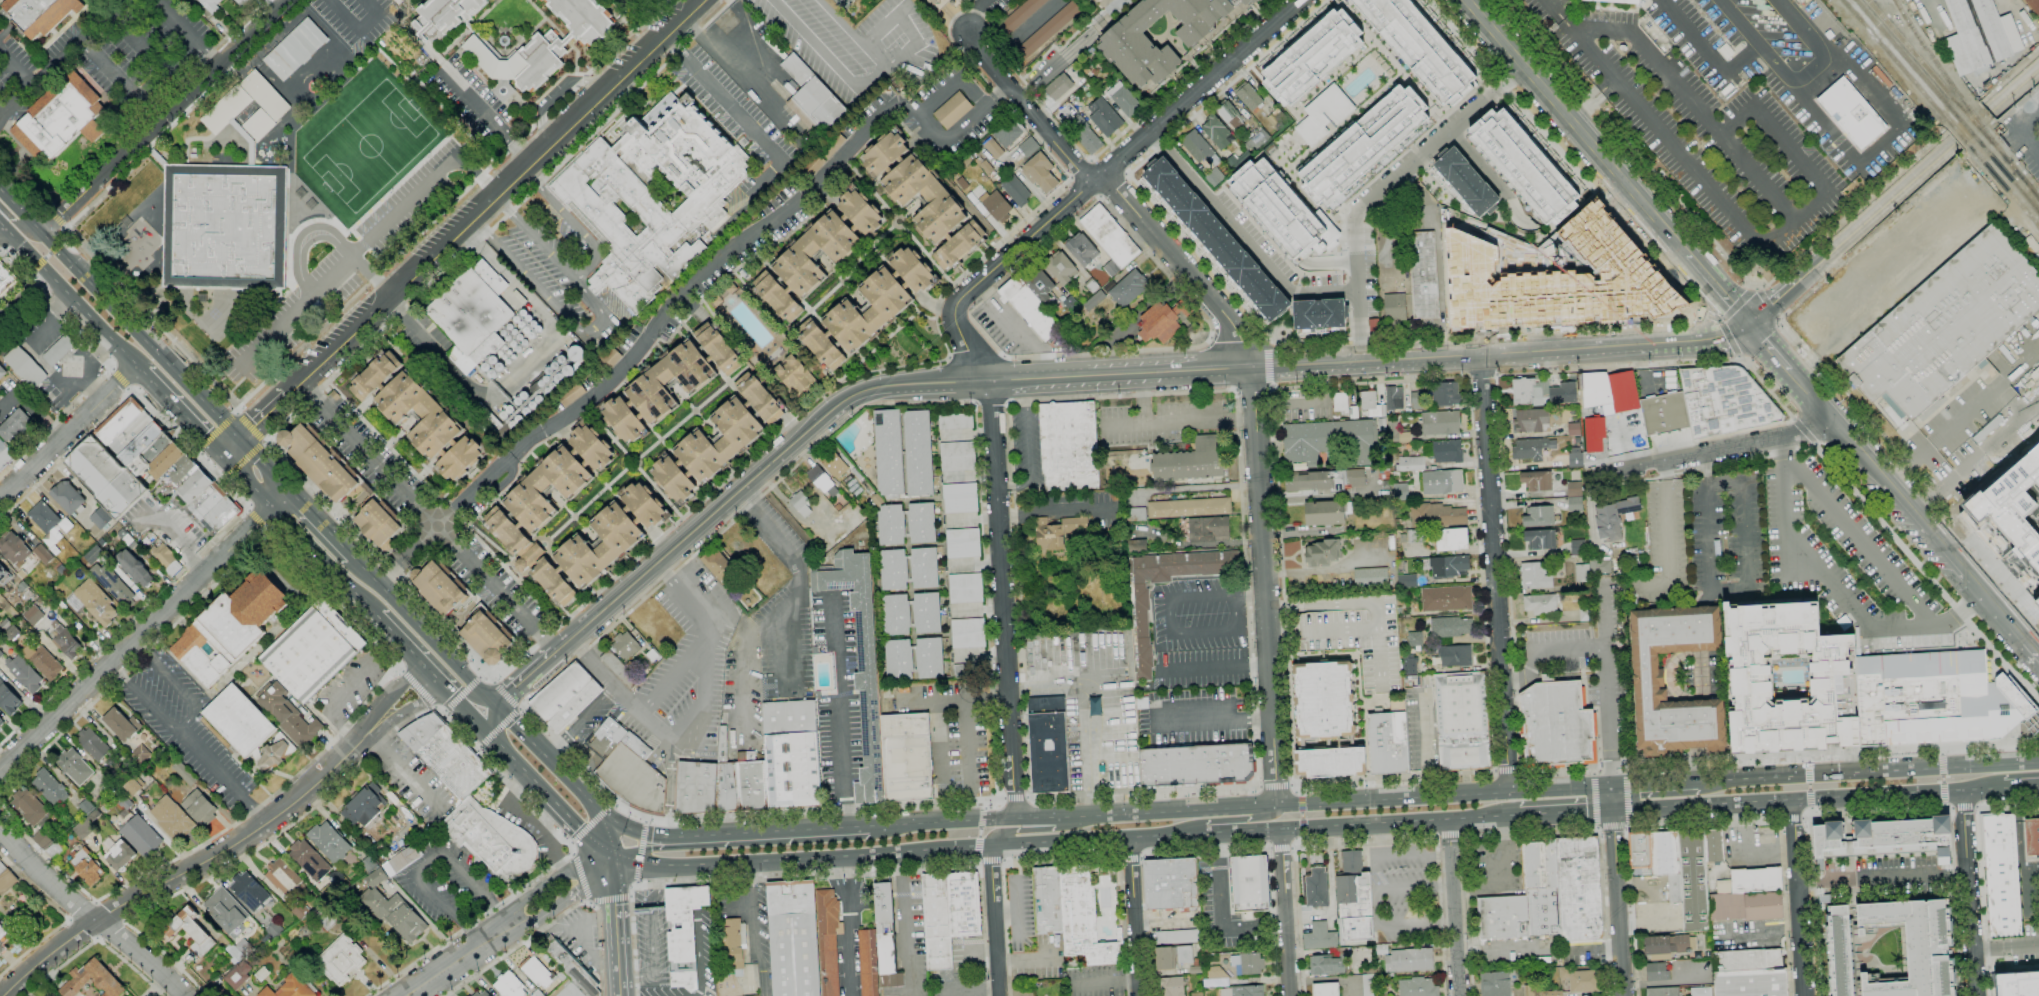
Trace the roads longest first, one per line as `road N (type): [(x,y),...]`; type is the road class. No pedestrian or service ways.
road 1 (residential): [(1279,805),(1253,390),(1241,336),(1113,187),(1080,169),(969,32)]
road 2 (residential): [(700,0),(285,394)]
road 3 (residential): [(1301,0),(963,296),(957,319),(989,379)]
road 4 (residential): [(363,736),(266,823),(97,920),(3,995)]
road 5 (residential): [(1511,793),(1484,353)]
road 6 (residential): [(989,379),(1017,818)]
road 7 (secondary): [(1484,353),(1050,377)]
road 8 (secondary): [(845,400),(555,653)]
road 9 (residential): [(274,508),(0,770)]
road 10 (residential): [(1526,68),(1355,218),(1362,361)]
road 11 (primary): [(1611,810),(1965,789)]
road 12 (primary): [(237,438),(0,191)]
road 13 (primary): [(2038,764),(1698,783)]
road 14 (residential): [(286,0),(40,233)]
road 15 (secondary): [(1688,255),(1467,0)]
road 16 (primary): [(1610,788),(1279,805)]
road 17 (residential): [(1359,289),(1297,293),(1149,133)]
road 18 (residential): [(186,995),(0,829)]
road 19 (primary): [(1279,805),(1055,817)]
road 20 (primary): [(0,222),(145,375)]
road 21 (secondary): [(1956,143),(1798,282)]
road 22 (primary): [(1260,829),(1467,818)]
road 23 (primary): [(748,862),(954,848)]
road 24 (residential): [(1965,789),(1977,995)]
road 25 (primary): [(493,706),(352,557)]
road 26 (residential): [(1790,799),(1805,995)]
road 27 (primary): [(476,720),(615,857)]
road 28 (primary): [(868,826),(676,836)]
road 29 (secondary): [(1959,566),(1834,421)]
road 30 (tertiary): [(137,367),(0,499)]
road 31 (tertiary): [(1611,810),(1623,995)]
road 32 (residential): [(1449,819),(1459,995)]
road 33 (residential): [(1130,837),(1139,995)]
road 34 (residential): [(991,845),(999,995)]
road 35 (primary): [(377,616),(394,621),(465,693),(493,706)]
road 36 (primary): [(274,508),(377,616)]
road 37 (primary): [(1017,818),(868,826)]
road 38 (secondary): [(989,379),(880,387),(845,400)]
road 39 (residential): [(1834,421),(1695,455)]
road 40 (primary): [(991,845),(1130,837)]
road 41 (secondary): [(615,857),(620,995)]
road 42 (residential): [(615,857),(575,865),(525,899),(509,926)]
road 43 (residential): [(509,926),(533,923),(615,857)]
road 44 (secondary): [(1680,341),(1552,350)]

